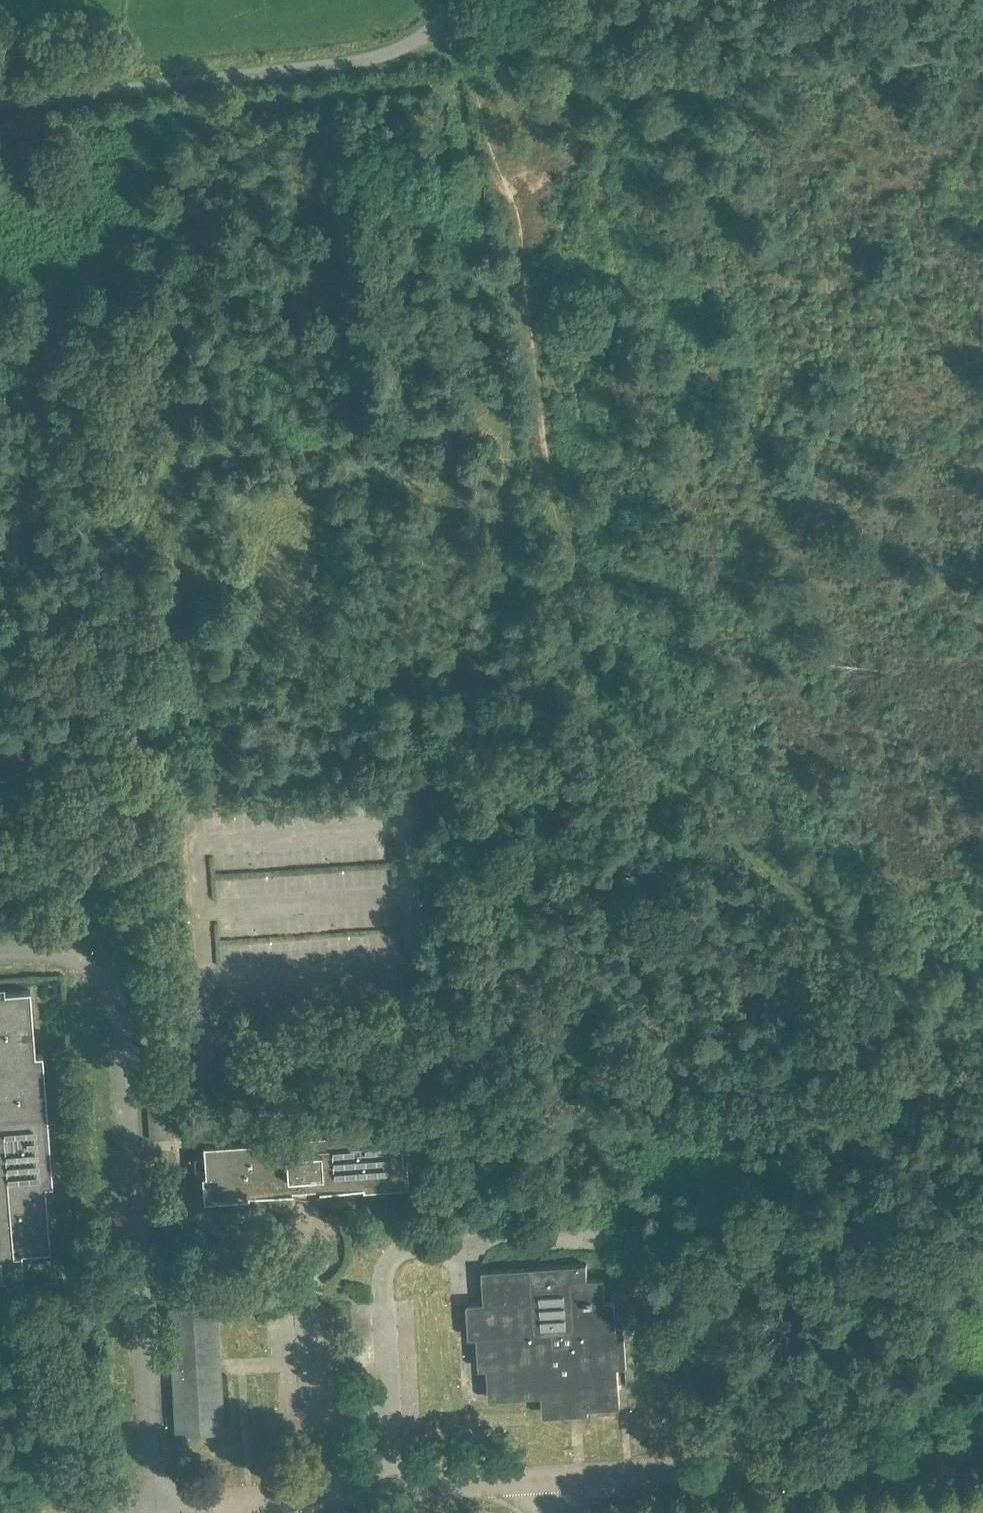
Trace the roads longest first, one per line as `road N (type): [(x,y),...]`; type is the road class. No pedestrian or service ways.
road 1 (unclassified): [(0,106),(438,52),(459,39),(463,0)]

